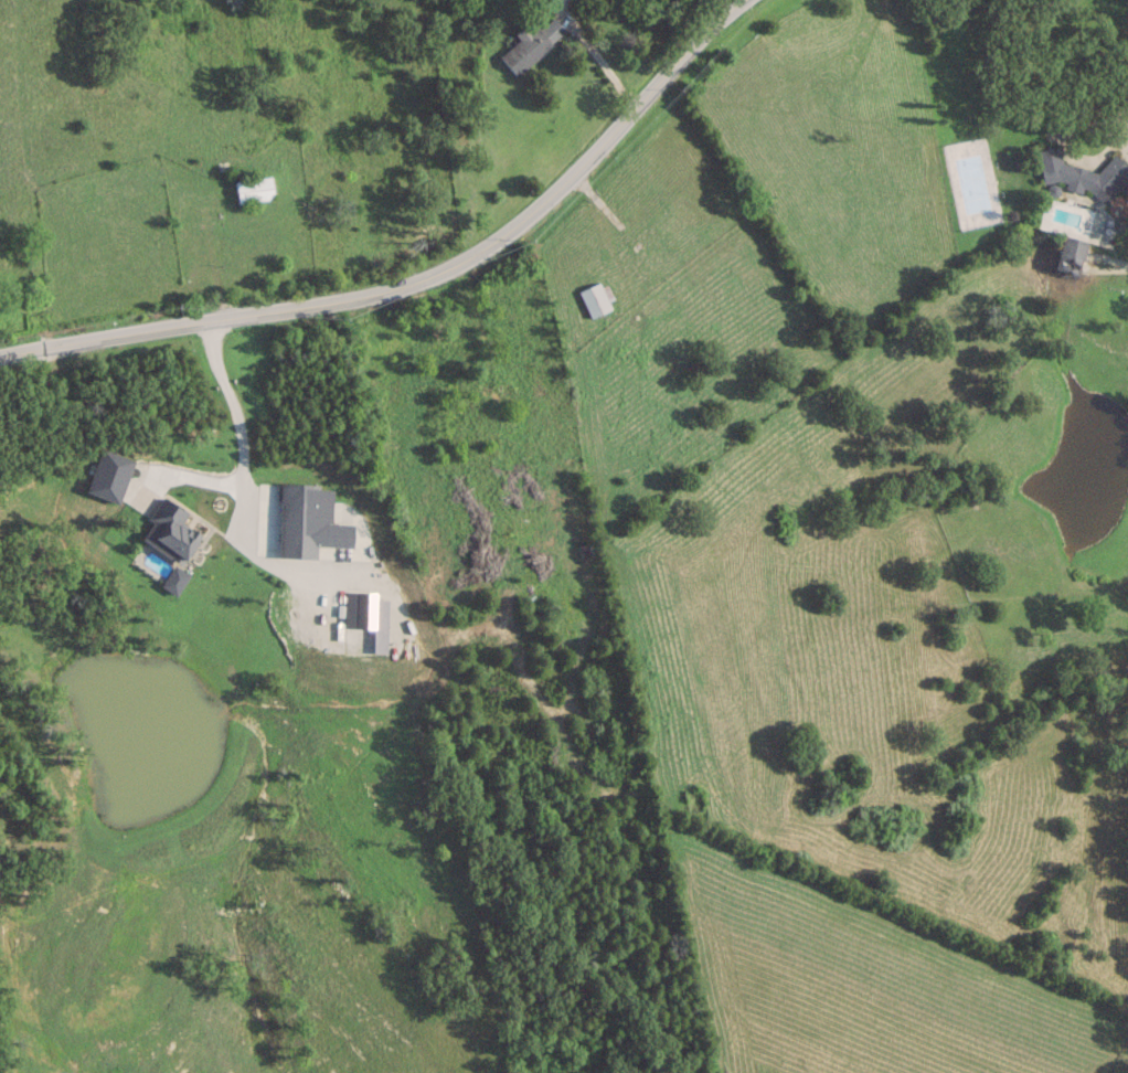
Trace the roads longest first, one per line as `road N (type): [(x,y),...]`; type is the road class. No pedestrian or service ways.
road 1 (tertiary): [(669,68),(564,188),(455,265),(345,300),(0,352)]

